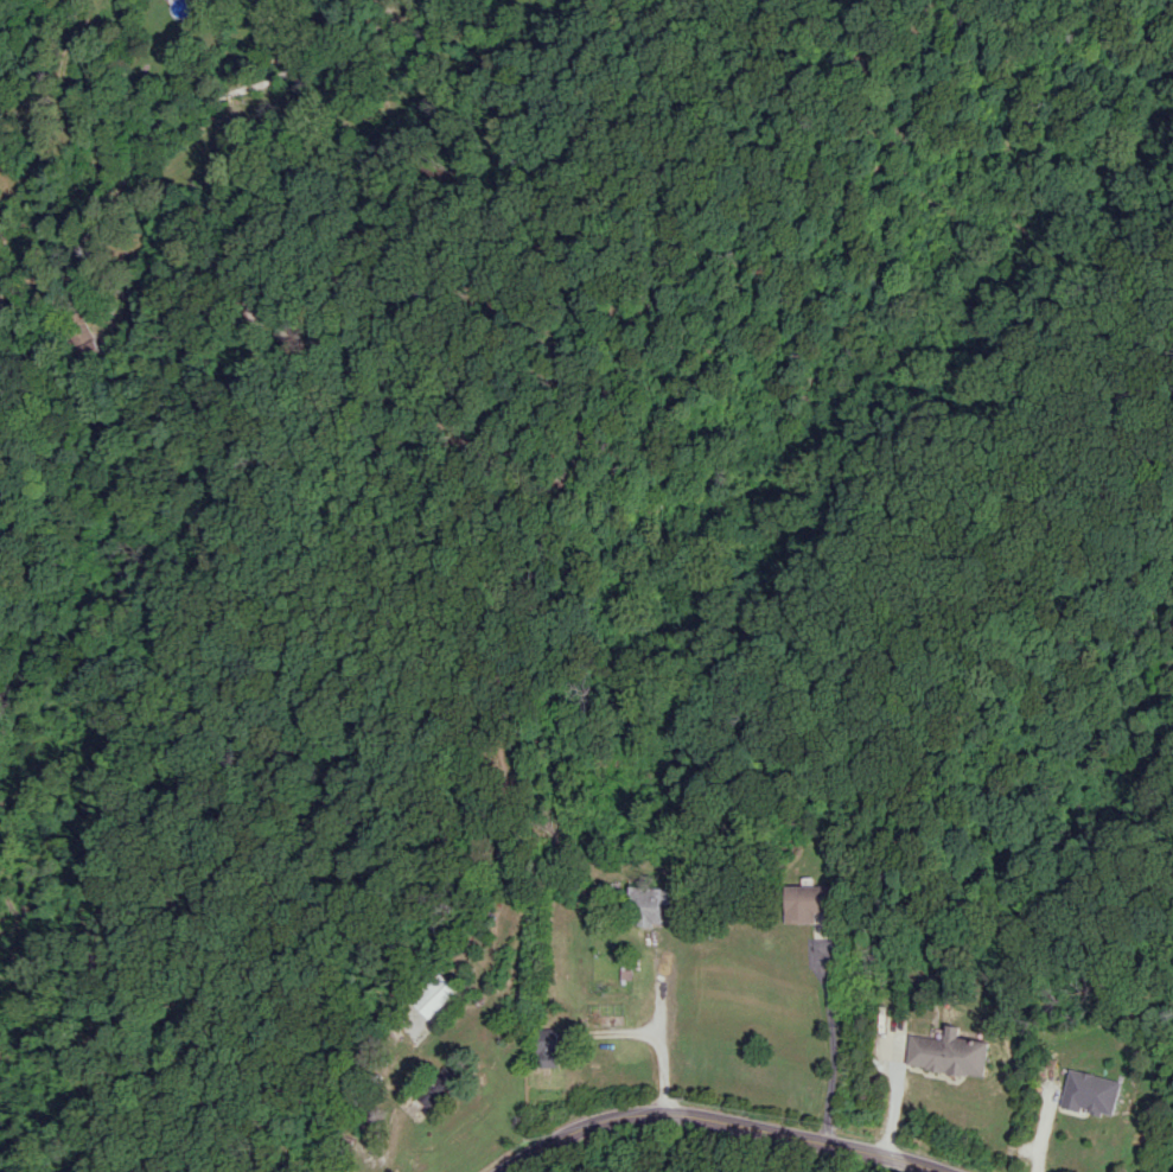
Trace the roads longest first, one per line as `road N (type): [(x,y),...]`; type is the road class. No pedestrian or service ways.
road 1 (residential): [(938,1171),(804,1128),(672,1114),(593,1125),(511,1171)]
road 2 (track): [(351,0),(311,59),(222,91),(148,136)]

